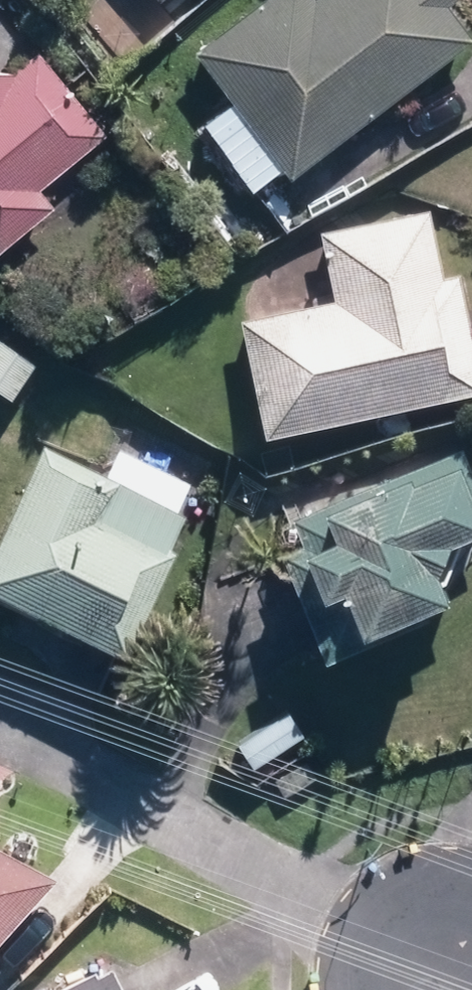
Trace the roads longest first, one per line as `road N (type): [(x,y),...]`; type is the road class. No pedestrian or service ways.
road 1 (residential): [(0,736),(442,965)]

